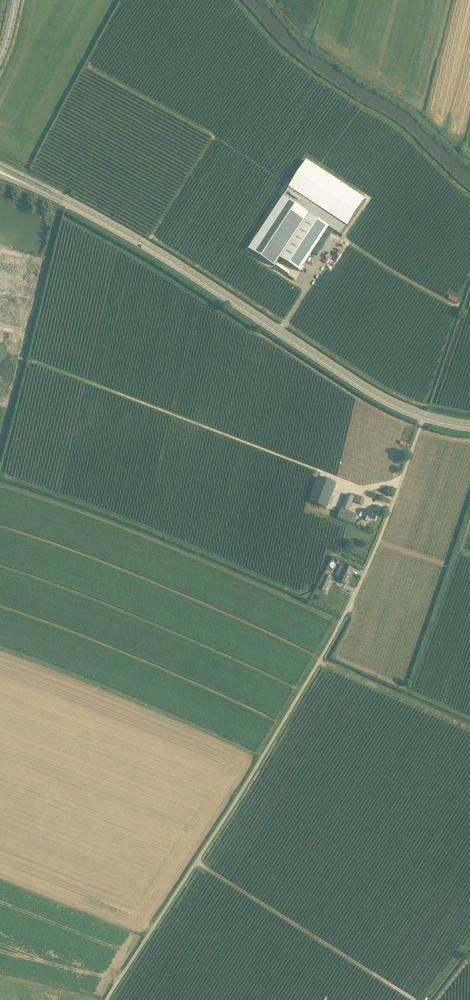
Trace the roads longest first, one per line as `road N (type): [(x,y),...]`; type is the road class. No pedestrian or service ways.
road 1 (unclassified): [(106,999),(319,662),(373,555),(423,418)]
road 2 (primary): [(423,418),(378,398),(138,243),(39,190)]

